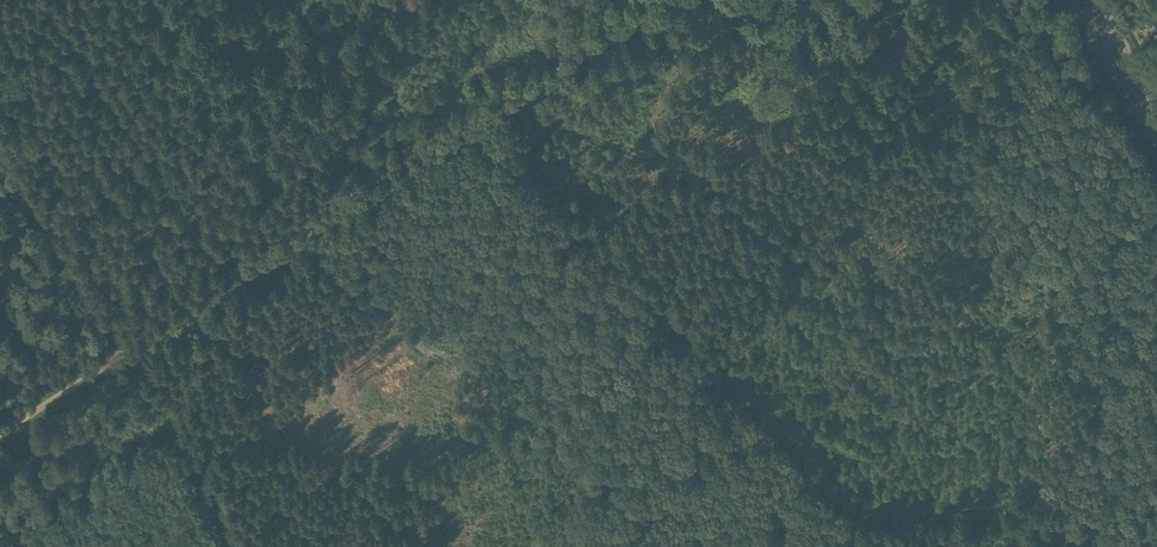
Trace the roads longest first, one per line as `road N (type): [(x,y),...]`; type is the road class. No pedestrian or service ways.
road 1 (track): [(0,439),(668,0)]
road 2 (track): [(0,129),(134,357),(232,546)]
road 3 (primary): [(1092,0),(1156,115)]

